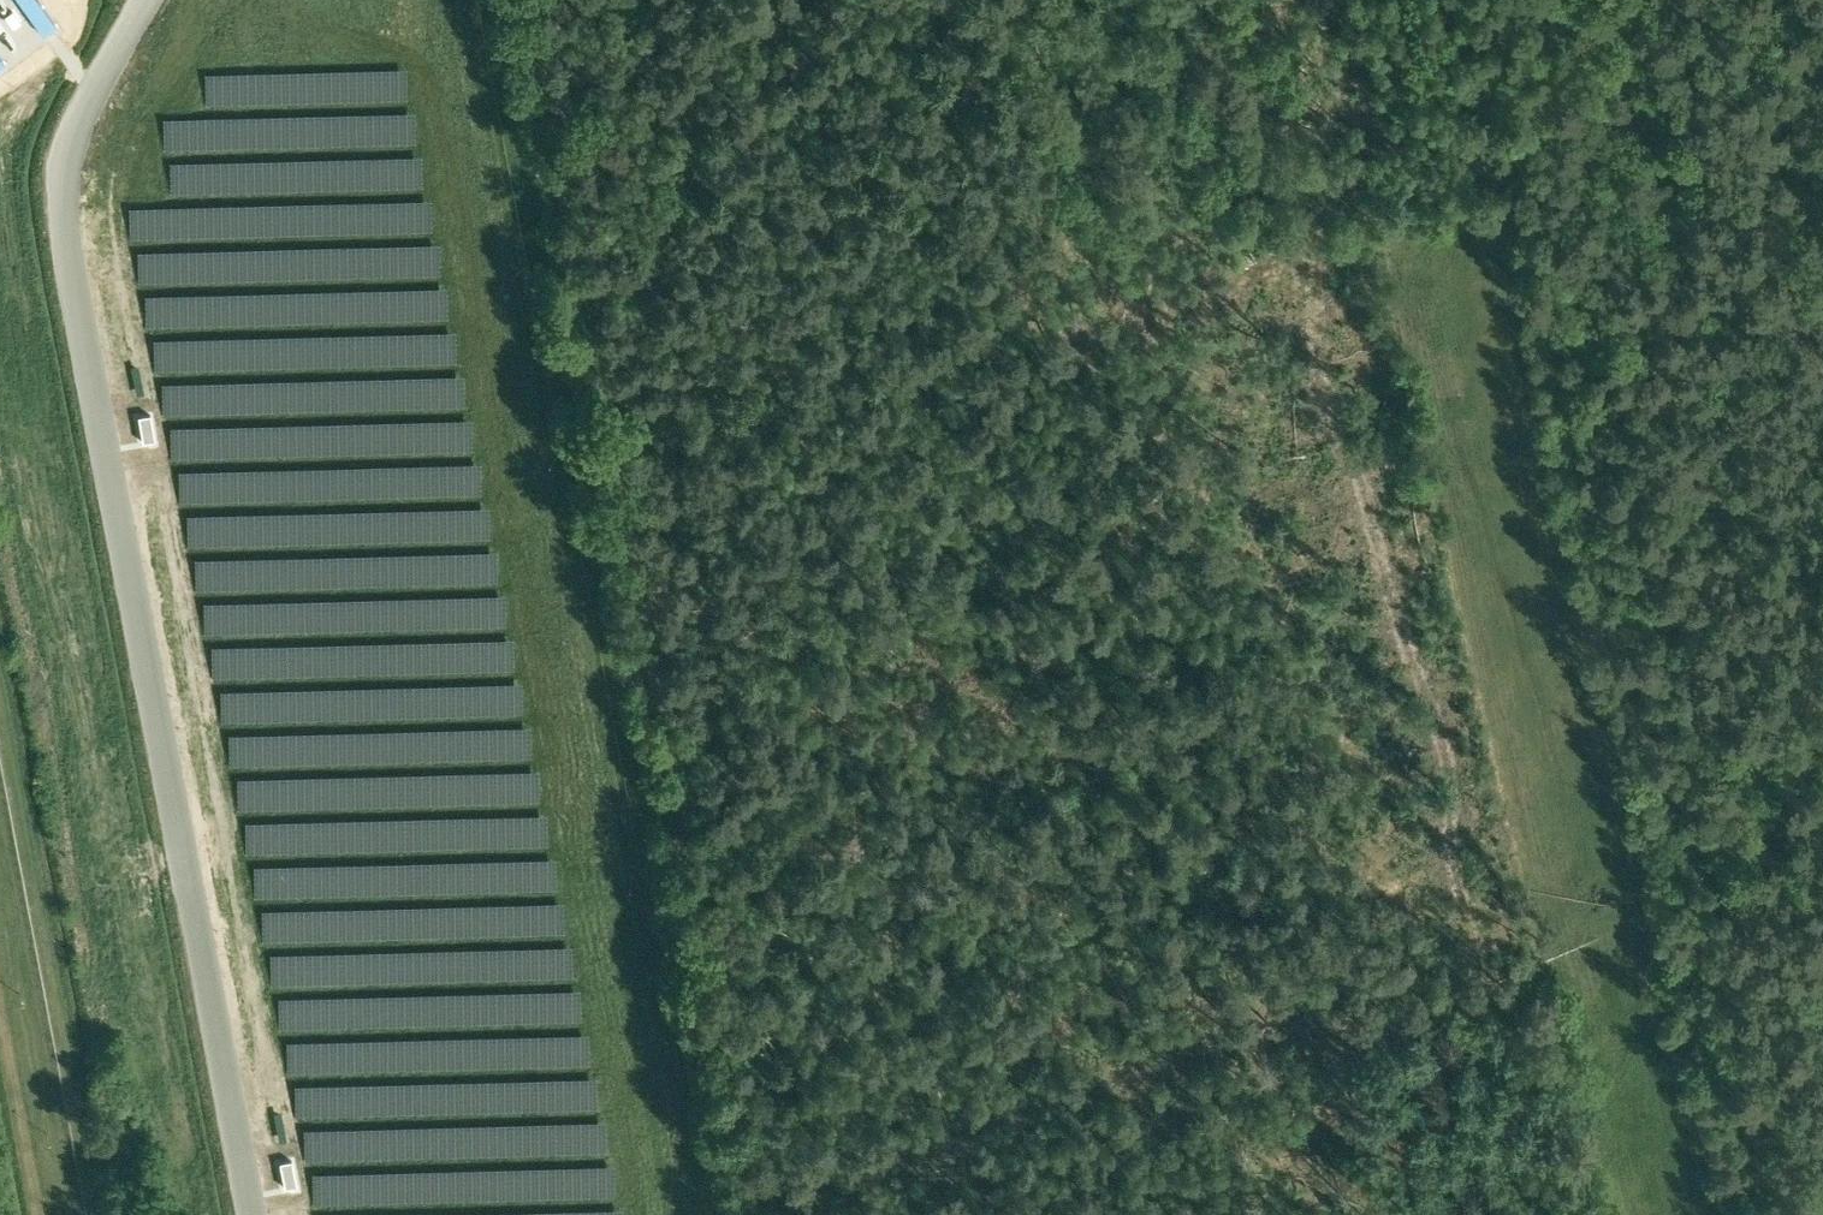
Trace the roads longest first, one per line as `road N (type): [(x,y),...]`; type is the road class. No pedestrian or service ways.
road 1 (unclassified): [(255,1214),(66,235),(72,136),(149,0)]

